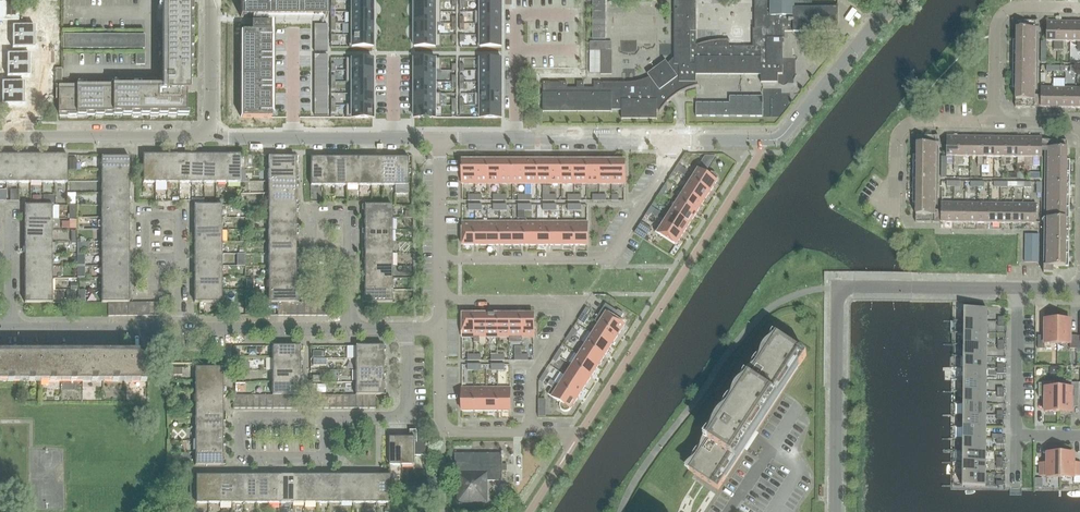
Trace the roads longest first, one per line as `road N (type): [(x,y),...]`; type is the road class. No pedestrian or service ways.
road 1 (tertiary): [(835,511),(838,287),(1018,288)]
road 2 (residential): [(759,140),(756,159),(581,432),(532,432)]
road 3 (residential): [(674,140),(674,158),(608,260),(440,260)]
road 4 (residential): [(532,432),(532,379),(583,299),(440,299)]
road 5 (unclassified): [(440,139),(227,138),(207,131)]
road 6 (unclassified): [(674,140),(440,139)]
road 7 (residential): [(327,458),(239,459),(239,418),(326,418)]
road 8 (unclassified): [(207,131),(0,137)]
road 9 (unclassified): [(759,140),(779,140),(892,0)]
road 10 (residential): [(532,432),(449,431),(440,417),(440,328)]
road 11 (residential): [(994,122),(997,22),(1013,8),(1074,7)]
road 12 (residential): [(895,208),(903,127),(994,122)]
road 13 (residential): [(326,418),(407,418),(407,328)]
road 14 (residential): [(11,329),(181,329)]
road 15 (residential): [(181,329),(350,329)]
road 16 (residential): [(1016,435),(1018,288)]
road 17 (residential): [(207,131),(209,0)]
road 18 (residential): [(180,259),(180,213),(143,213),(143,260)]
road 19 (residential): [(349,259),(349,213),(311,214),(311,259)]
road 20 (residential): [(440,260),(440,139)]

